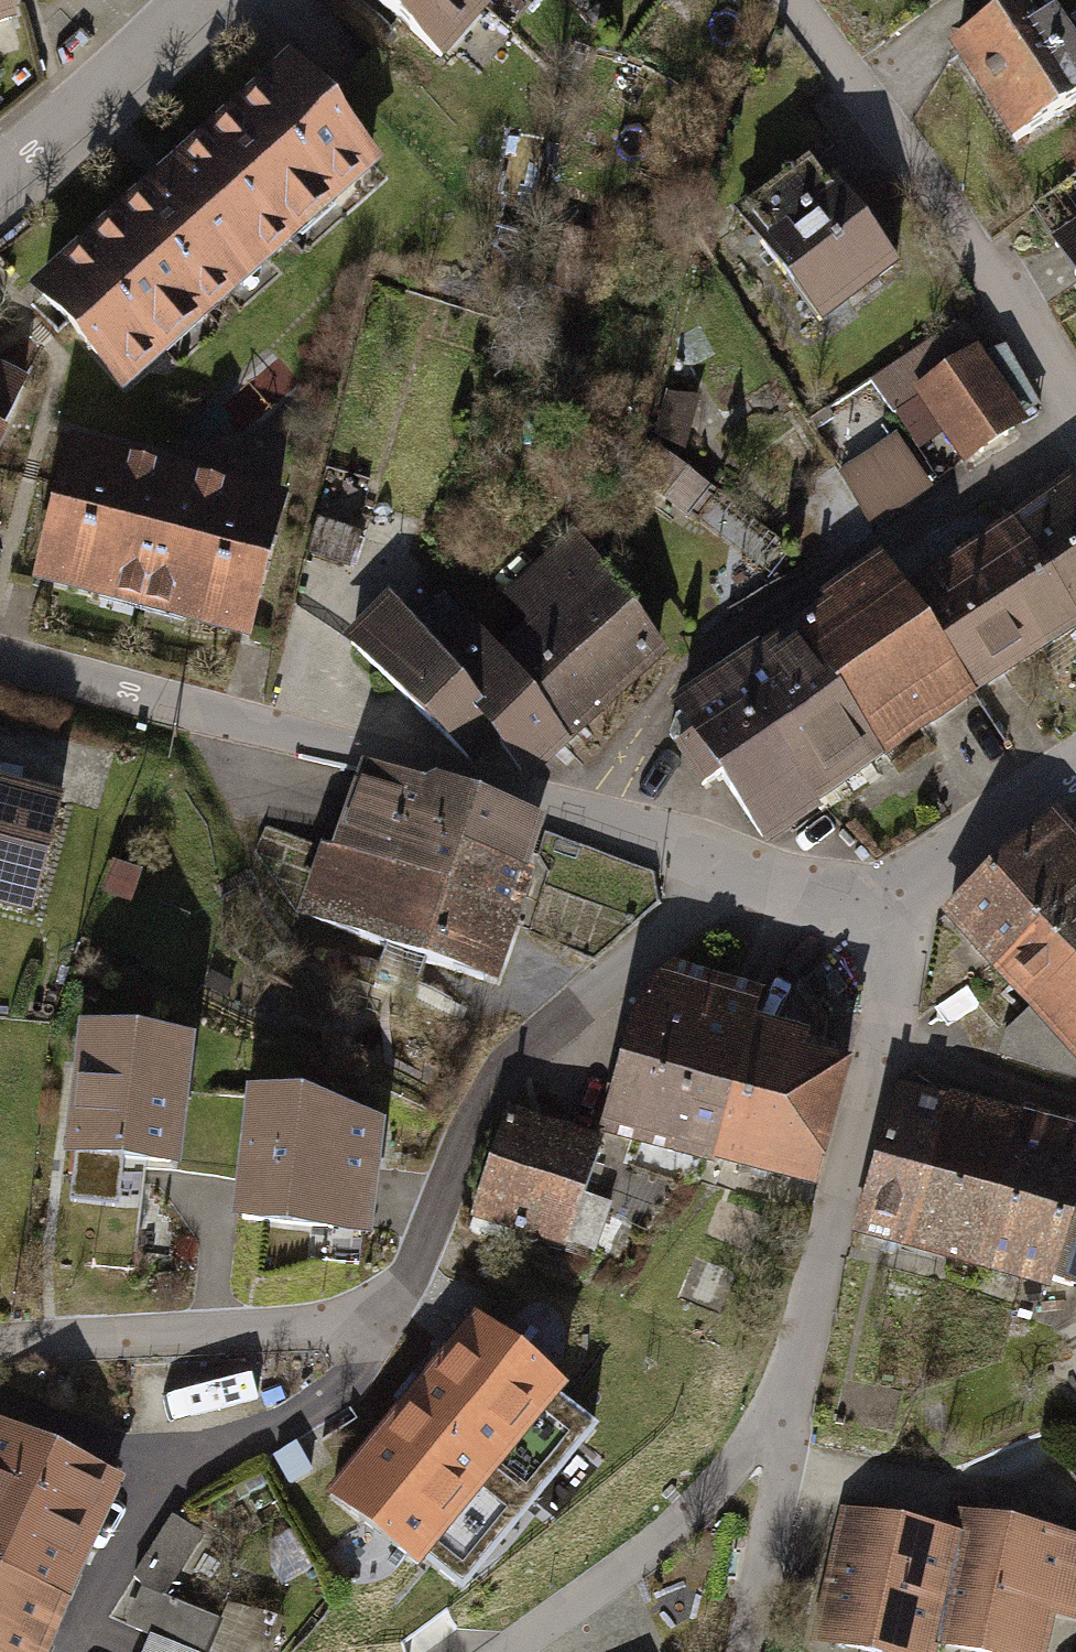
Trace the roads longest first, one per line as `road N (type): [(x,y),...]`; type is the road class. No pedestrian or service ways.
road 1 (residential): [(724,861),(510,1059),(472,1120),(412,1266),(369,1306),(305,1327),(0,1345)]
road 2 (residential): [(724,861),(381,752),(0,655)]
road 3 (residential): [(1075,410),(980,253),(789,0)]
road 4 (residential): [(791,1382),(883,1041),(890,914)]
road 5 (residential): [(507,1651),(707,1495),(791,1382)]
road 6 (residential): [(791,1382),(747,1651)]
road 7 (residential): [(193,0),(74,119),(0,173)]
road 8 (residential): [(1075,770),(987,827),(890,914)]
road 9 (residential): [(890,914),(724,861)]

